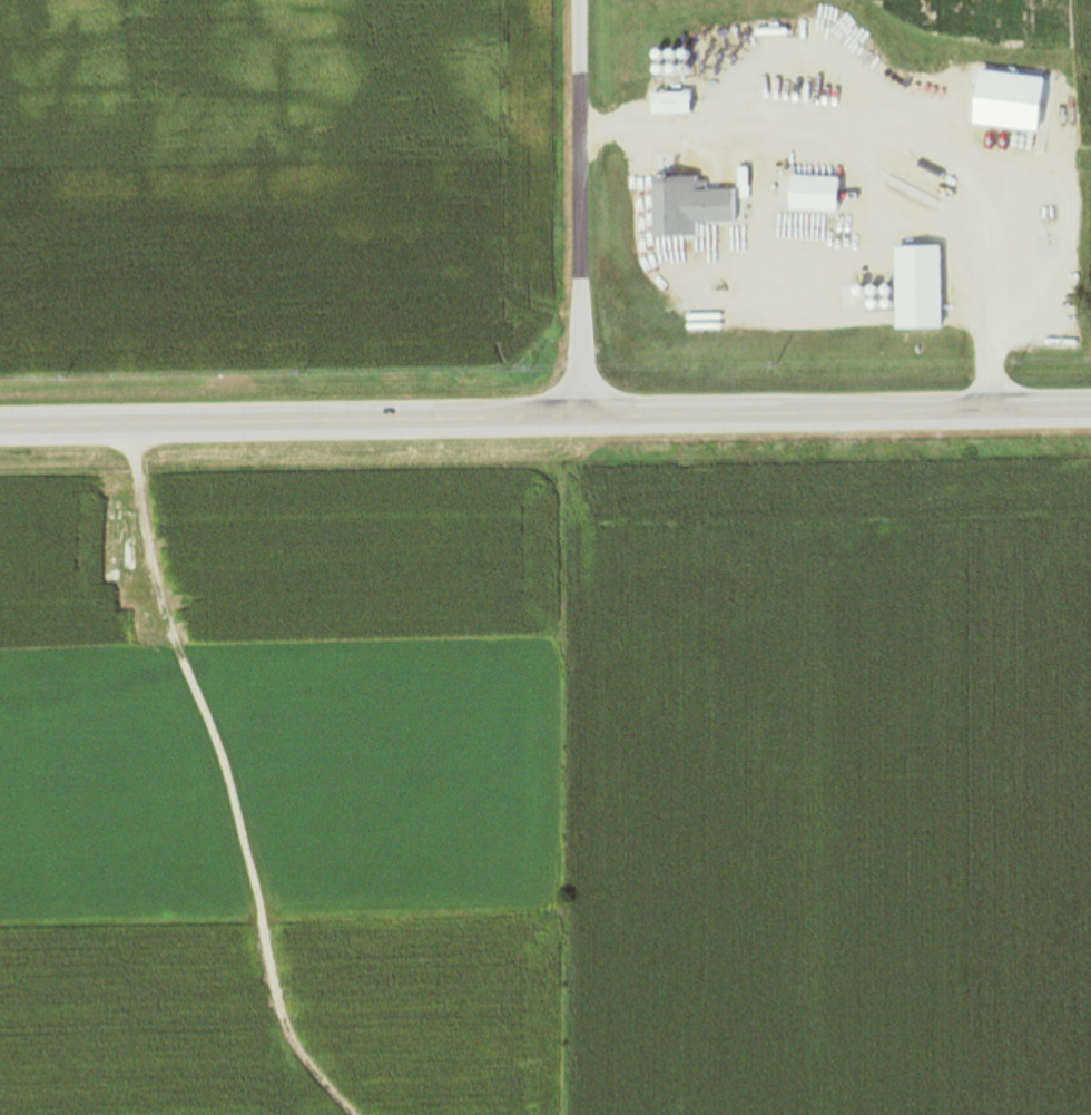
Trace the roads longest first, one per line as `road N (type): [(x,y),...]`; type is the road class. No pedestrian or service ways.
road 1 (primary): [(0,430),(1090,416)]
road 2 (residential): [(579,421),(579,0)]

